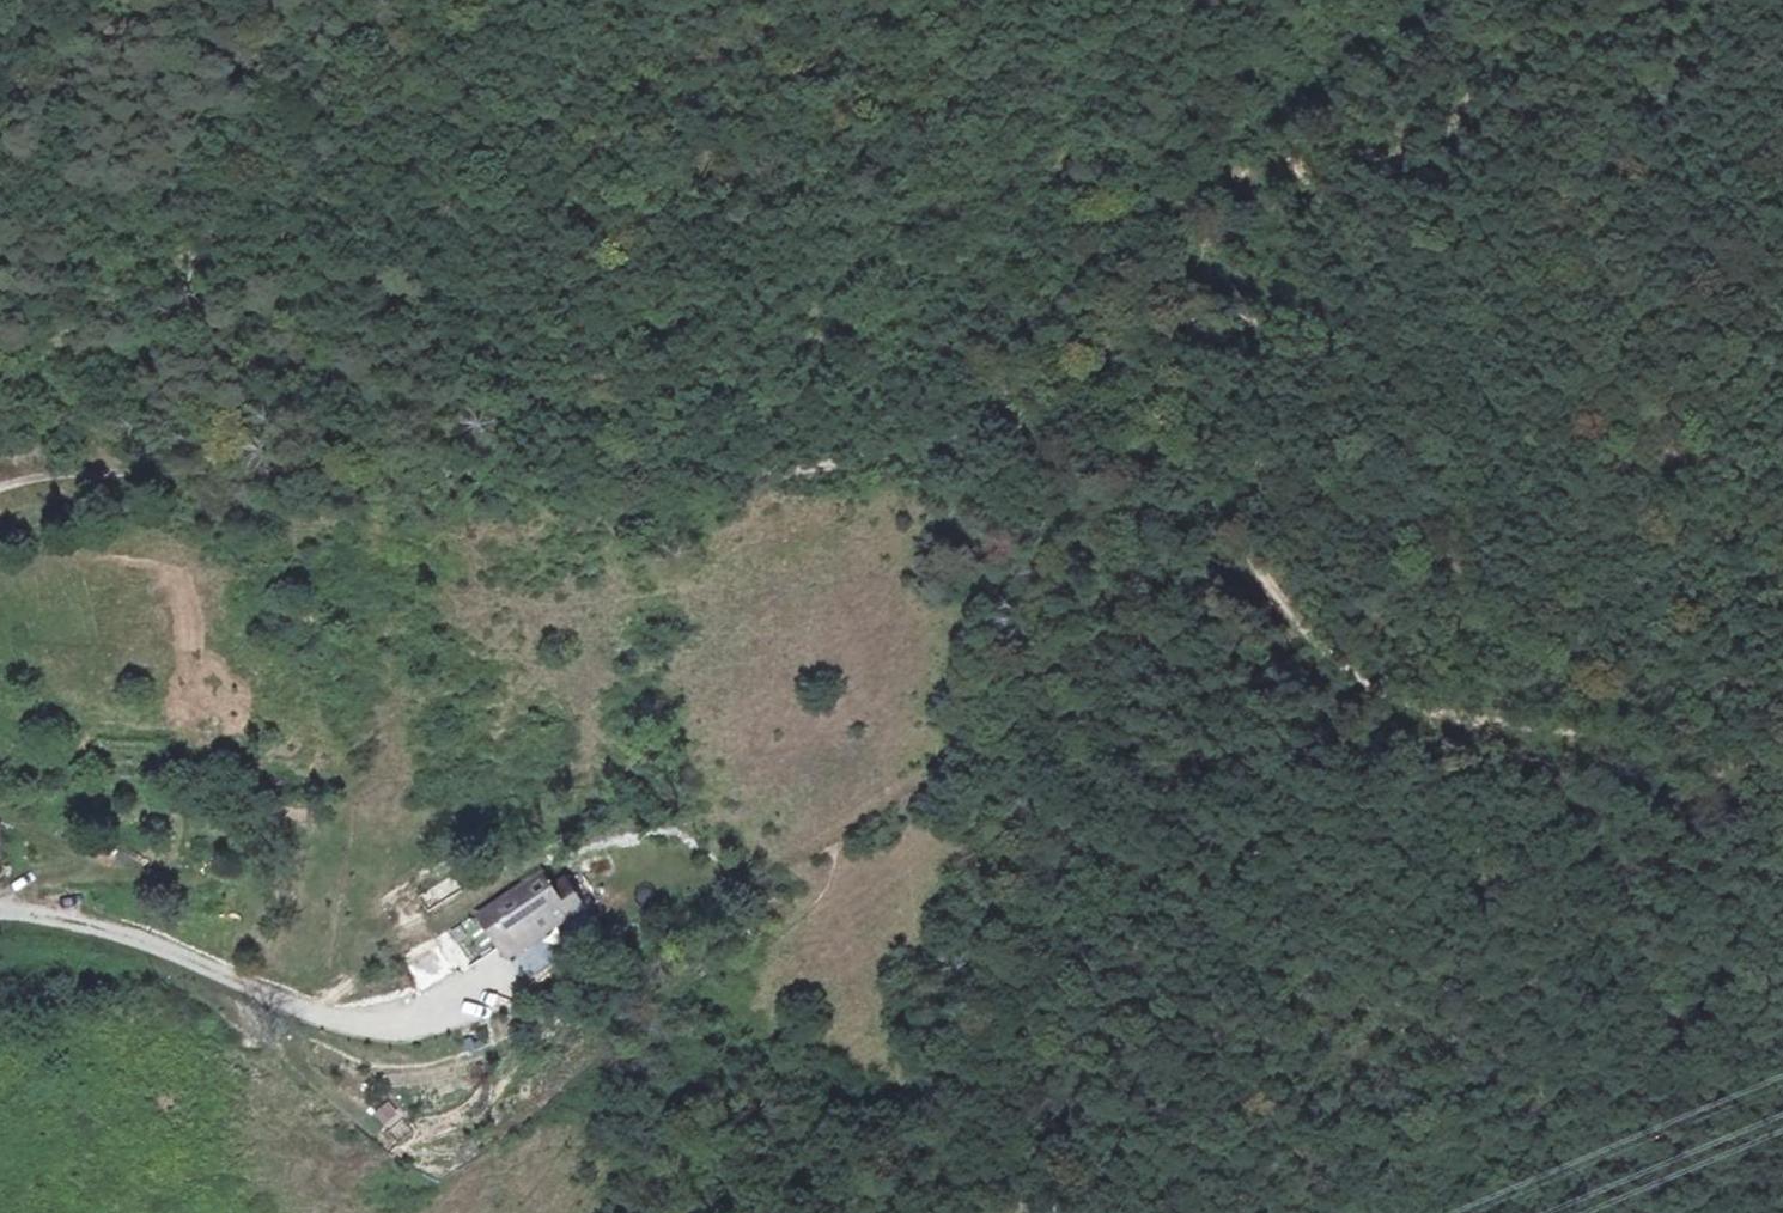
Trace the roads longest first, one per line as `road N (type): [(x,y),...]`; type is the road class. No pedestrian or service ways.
road 1 (track): [(1197,428),(983,436),(787,481),(176,475),(38,478),(0,492)]
road 2 (track): [(1782,759),(1675,737),(1433,713),(1334,681),(1197,428)]

